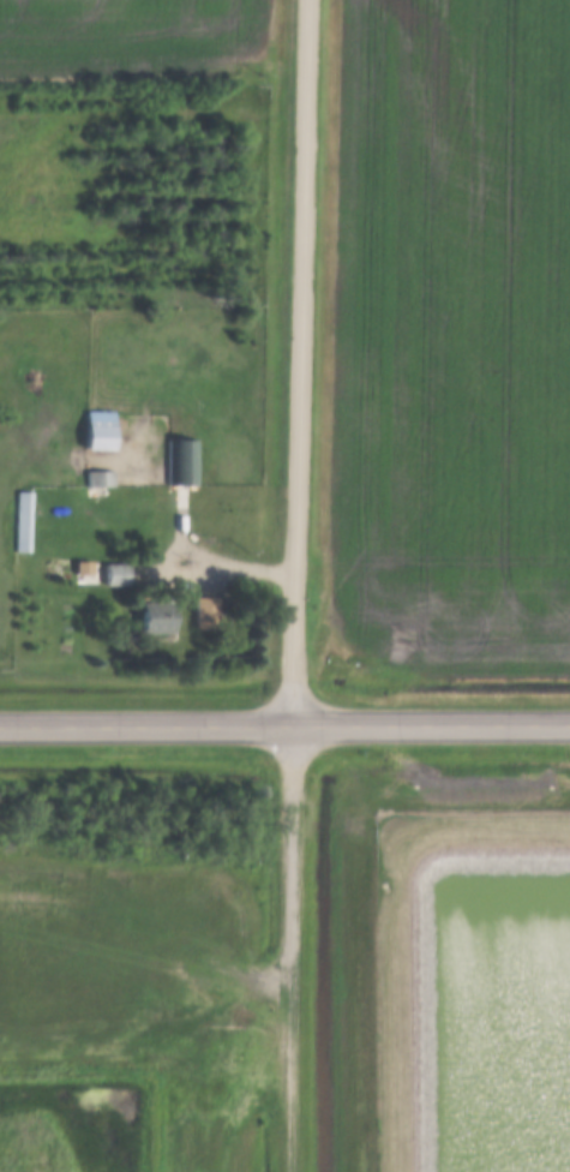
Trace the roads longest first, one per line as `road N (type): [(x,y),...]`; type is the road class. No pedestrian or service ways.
road 1 (residential): [(304,0),(290,726)]
road 2 (track): [(569,823),(432,825),(394,850),(382,887),(385,1171)]
road 3 (track): [(290,726),(290,1171)]
road 4 (secondary): [(0,728),(290,726)]
road 5 (secondary): [(569,726),(290,726)]

